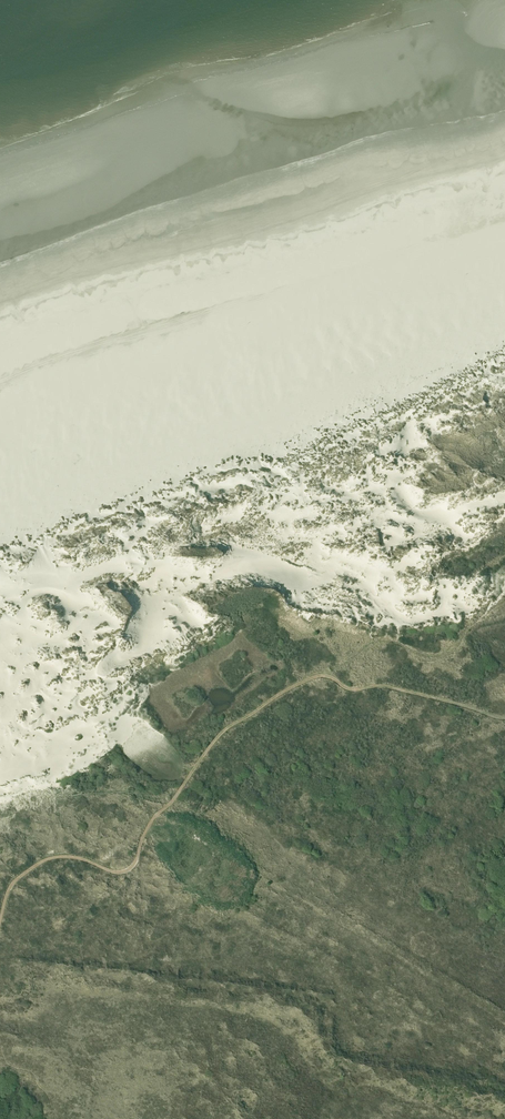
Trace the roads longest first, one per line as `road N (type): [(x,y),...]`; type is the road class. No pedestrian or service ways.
road 1 (track): [(0,919),(9,885),(48,857),(129,868),(148,823),(219,732),(317,674)]
road 2 (track): [(504,718),(390,687),(349,689),(317,674)]

